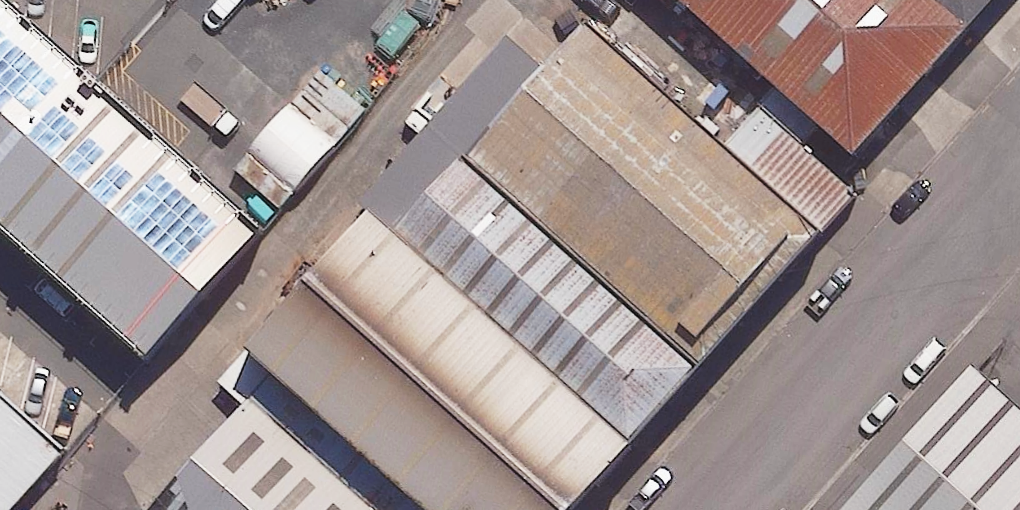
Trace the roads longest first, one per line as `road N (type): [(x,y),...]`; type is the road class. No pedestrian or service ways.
road 1 (unclassified): [(711,509),(1019,165)]

